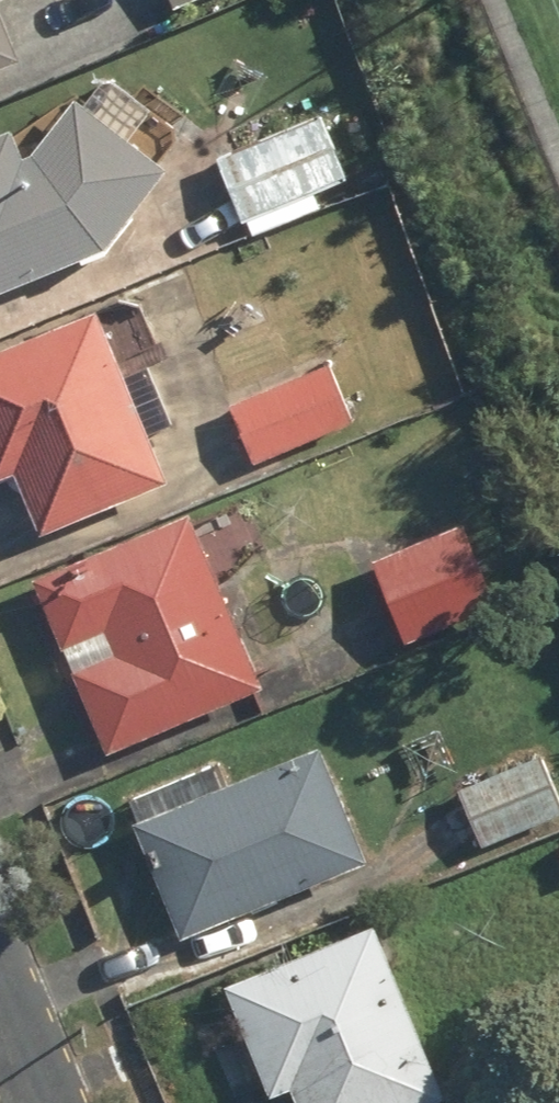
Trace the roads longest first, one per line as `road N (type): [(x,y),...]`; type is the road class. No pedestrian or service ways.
road 1 (residential): [(51,1102),(0,978)]

